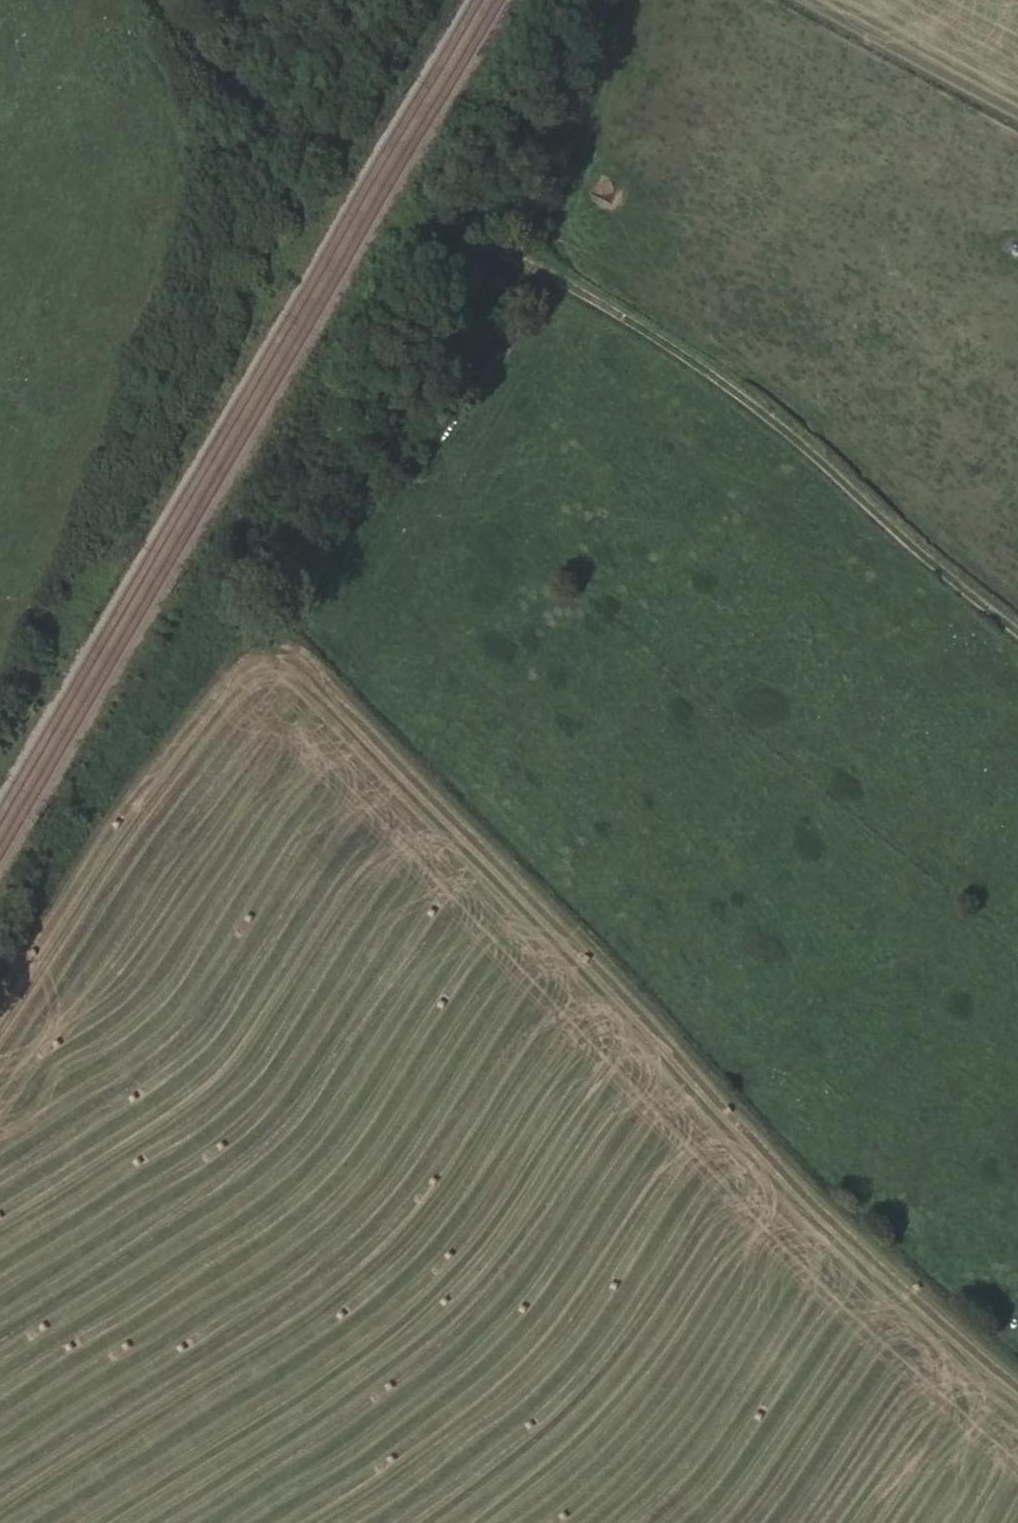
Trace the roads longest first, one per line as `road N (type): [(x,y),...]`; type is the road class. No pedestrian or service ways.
road 1 (track): [(1017,633),(687,354),(262,100),(199,42),(169,0)]

